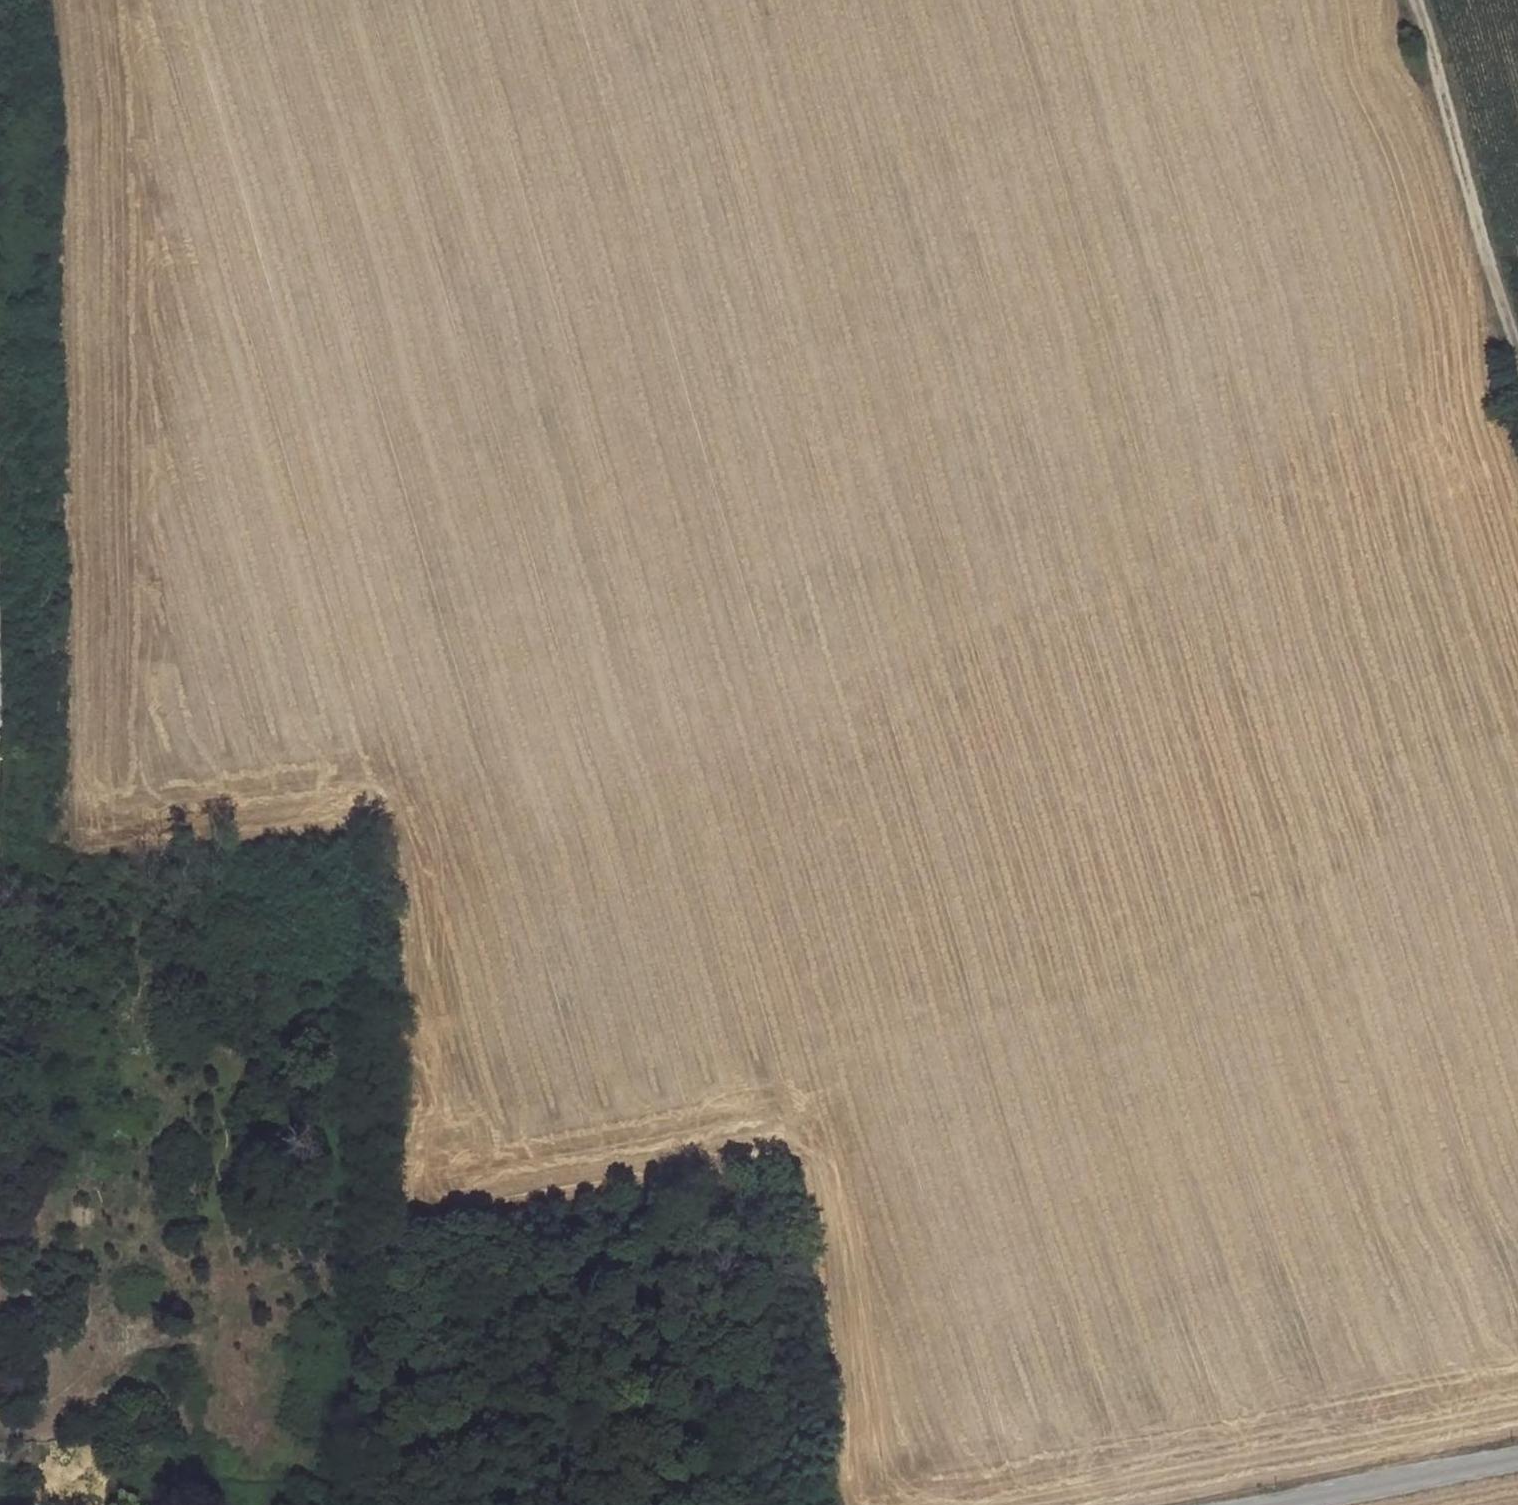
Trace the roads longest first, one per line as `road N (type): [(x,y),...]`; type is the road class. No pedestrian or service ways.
road 1 (track): [(1517,347),(1414,0)]
road 2 (unclassified): [(1517,1458),(1273,1504)]

